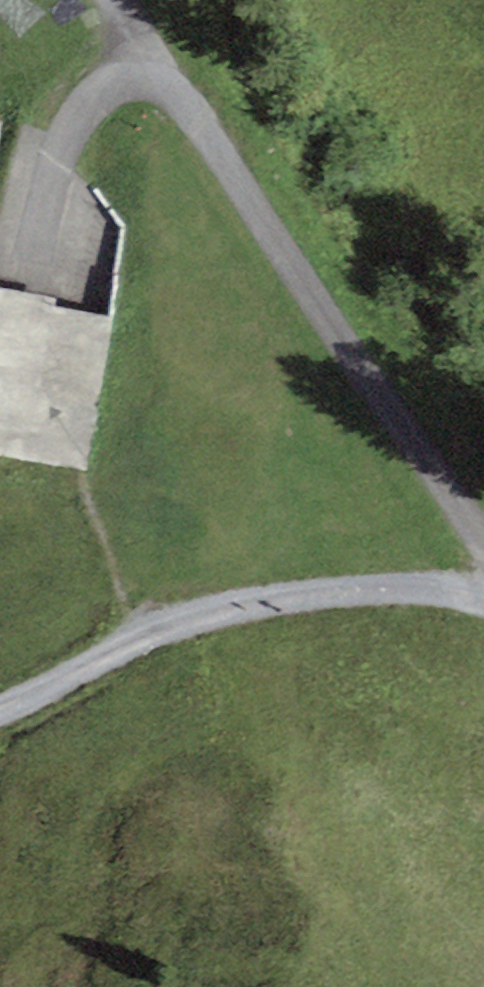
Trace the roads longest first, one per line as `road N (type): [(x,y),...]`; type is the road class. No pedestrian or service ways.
road 1 (track): [(122,0),(483,552)]
road 2 (track): [(428,586),(256,597),(178,612),(0,703)]
road 3 (track): [(23,272),(50,159),(79,106),(104,83),(128,76),(177,86)]

